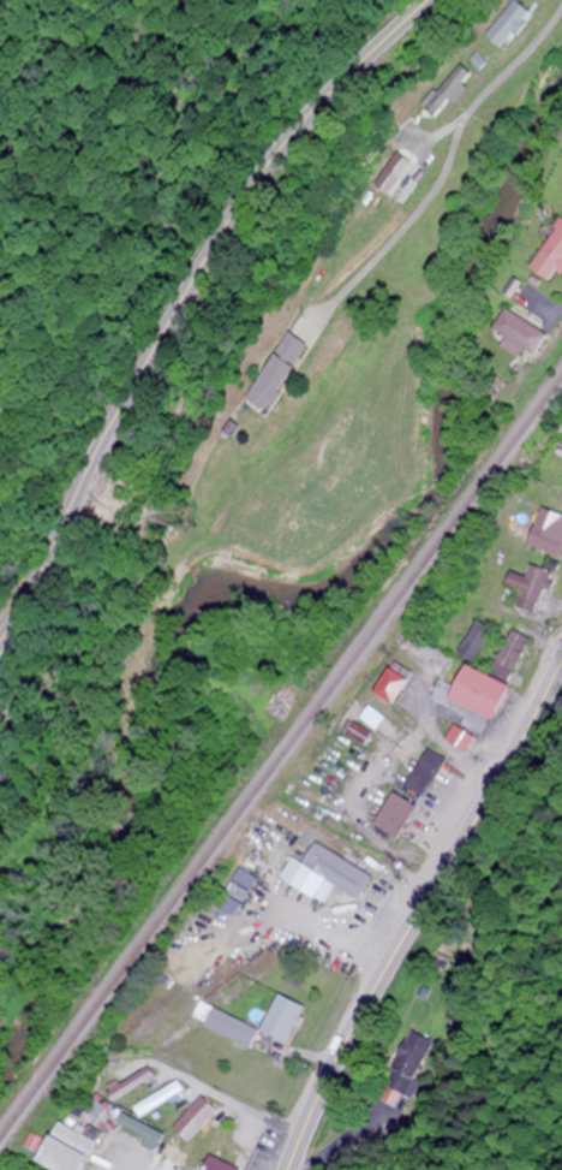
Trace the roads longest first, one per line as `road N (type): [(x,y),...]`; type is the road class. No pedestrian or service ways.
road 1 (secondary): [(0,642),(37,584),(97,449),(197,267),(261,171),(331,87),(423,0)]
road 2 (secondary): [(282,1169),(364,1002),(561,654)]
road 3 (residential): [(361,271),(432,189),(465,112),(521,55),(560,0)]

